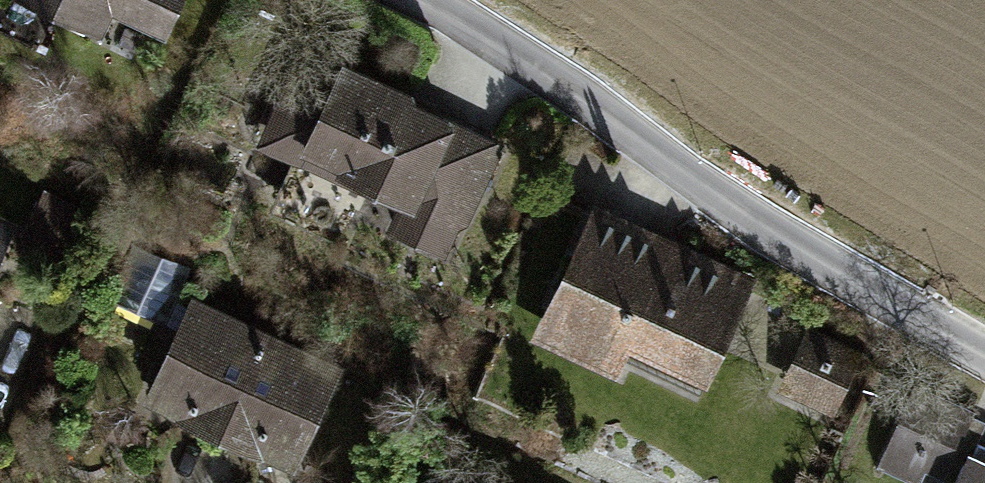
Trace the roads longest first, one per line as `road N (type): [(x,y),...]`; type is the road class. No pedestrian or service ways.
road 1 (residential): [(429,0),(457,12),(779,243),(984,355)]

